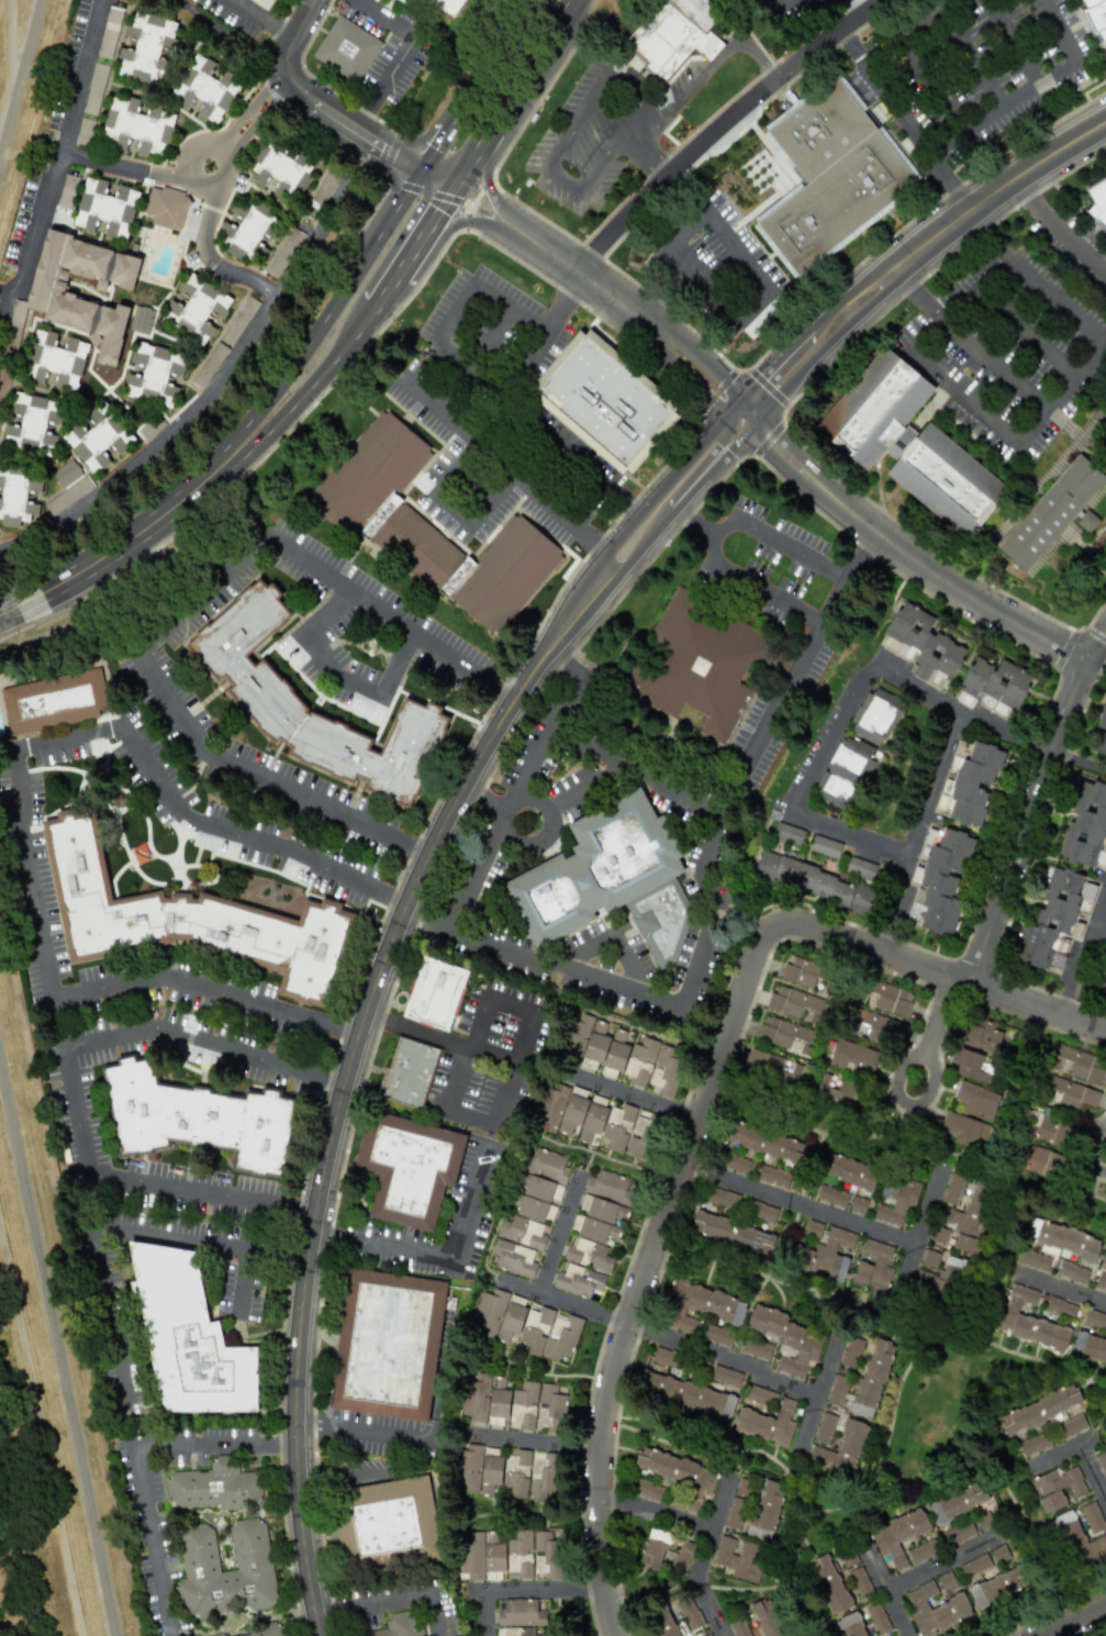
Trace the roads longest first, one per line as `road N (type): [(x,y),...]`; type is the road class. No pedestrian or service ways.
road 1 (tertiary): [(744,415),(601,572),(517,688),(425,850),(367,994),(319,1179),(299,1320),(297,1505),(318,1635)]
road 2 (residential): [(615,1635),(597,1521),(607,1393),(760,934),(798,921),(1105,1028)]
road 3 (secondary): [(0,628),(120,561),(183,513),(292,399),(353,310)]
road 4 (tertiary): [(1105,123),(893,272),(744,415)]
road 5 (residential): [(744,415),(911,559),(1087,659)]
road 6 (residential): [(576,275),(737,113),(883,0)]
road 7 (residential): [(972,981),(1071,693),(1105,629)]
road 8 (tertiary): [(506,224),(615,303),(744,415)]
road 9 (residential): [(313,0),(284,68),(292,89),(436,181)]
road 10 (secondary): [(353,310),(399,286),(445,231),(506,224)]
road 11 (secondary): [(353,310),(436,181)]
road 12 (secondary): [(479,163),(561,34)]
road 13 (secondary): [(522,0),(440,120)]

